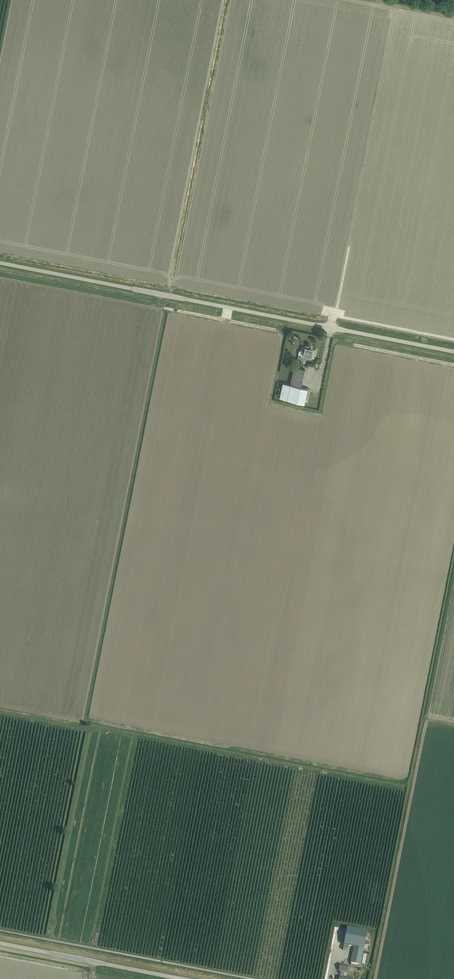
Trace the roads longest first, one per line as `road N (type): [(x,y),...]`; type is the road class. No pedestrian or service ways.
road 1 (unclassified): [(0,263),(453,351)]
road 2 (unclassified): [(181,978),(0,943)]

